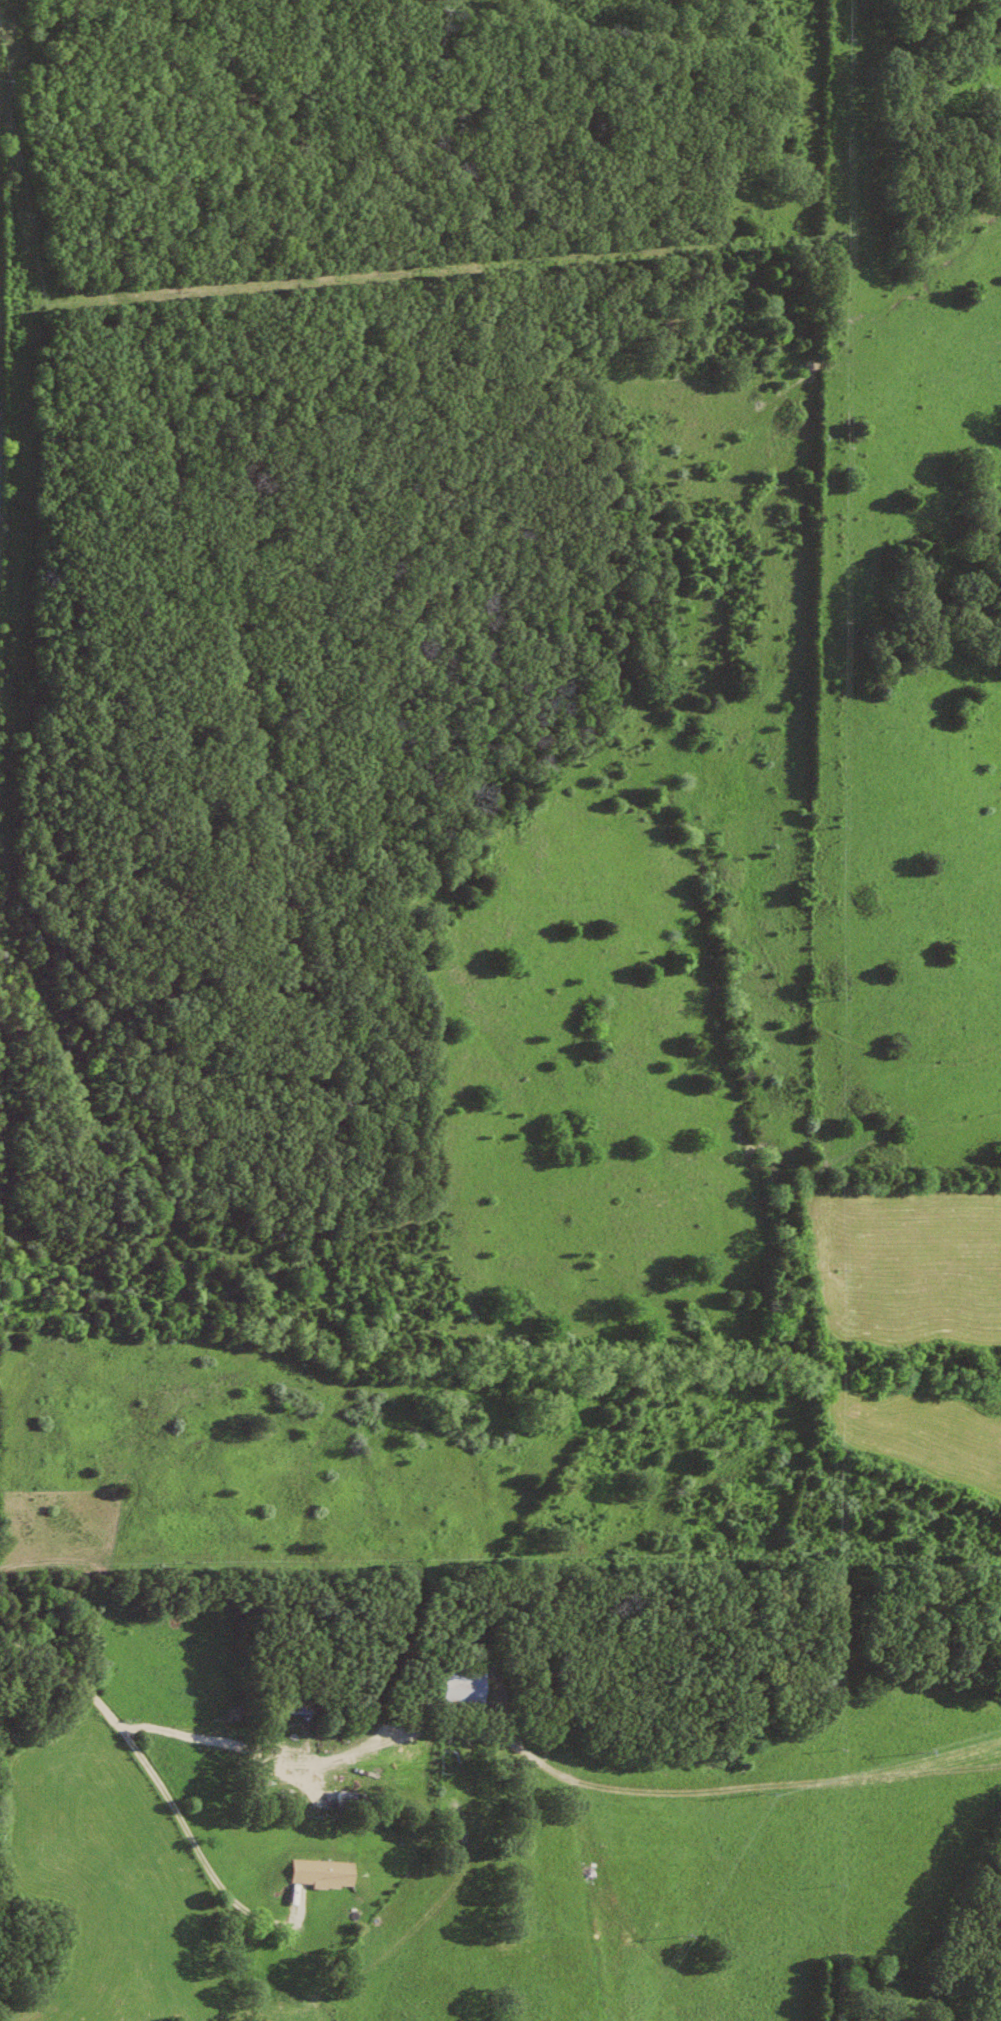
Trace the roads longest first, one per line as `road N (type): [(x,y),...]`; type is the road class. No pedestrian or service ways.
road 1 (residential): [(0,1629),(130,1734),(332,1758),(422,1738),(439,1703)]

